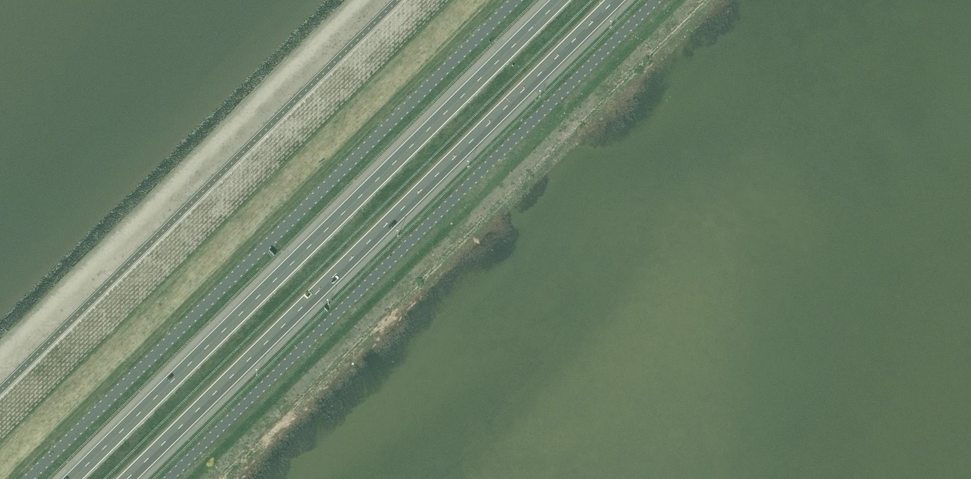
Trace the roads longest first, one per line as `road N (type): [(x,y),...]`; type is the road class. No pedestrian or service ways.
road 1 (motorway): [(560,0),(72,478)]
road 2 (unclassified): [(167,478),(655,0)]
road 3 (unclassified): [(28,478),(514,0)]
road 4 (motorway): [(131,478),(616,0)]

